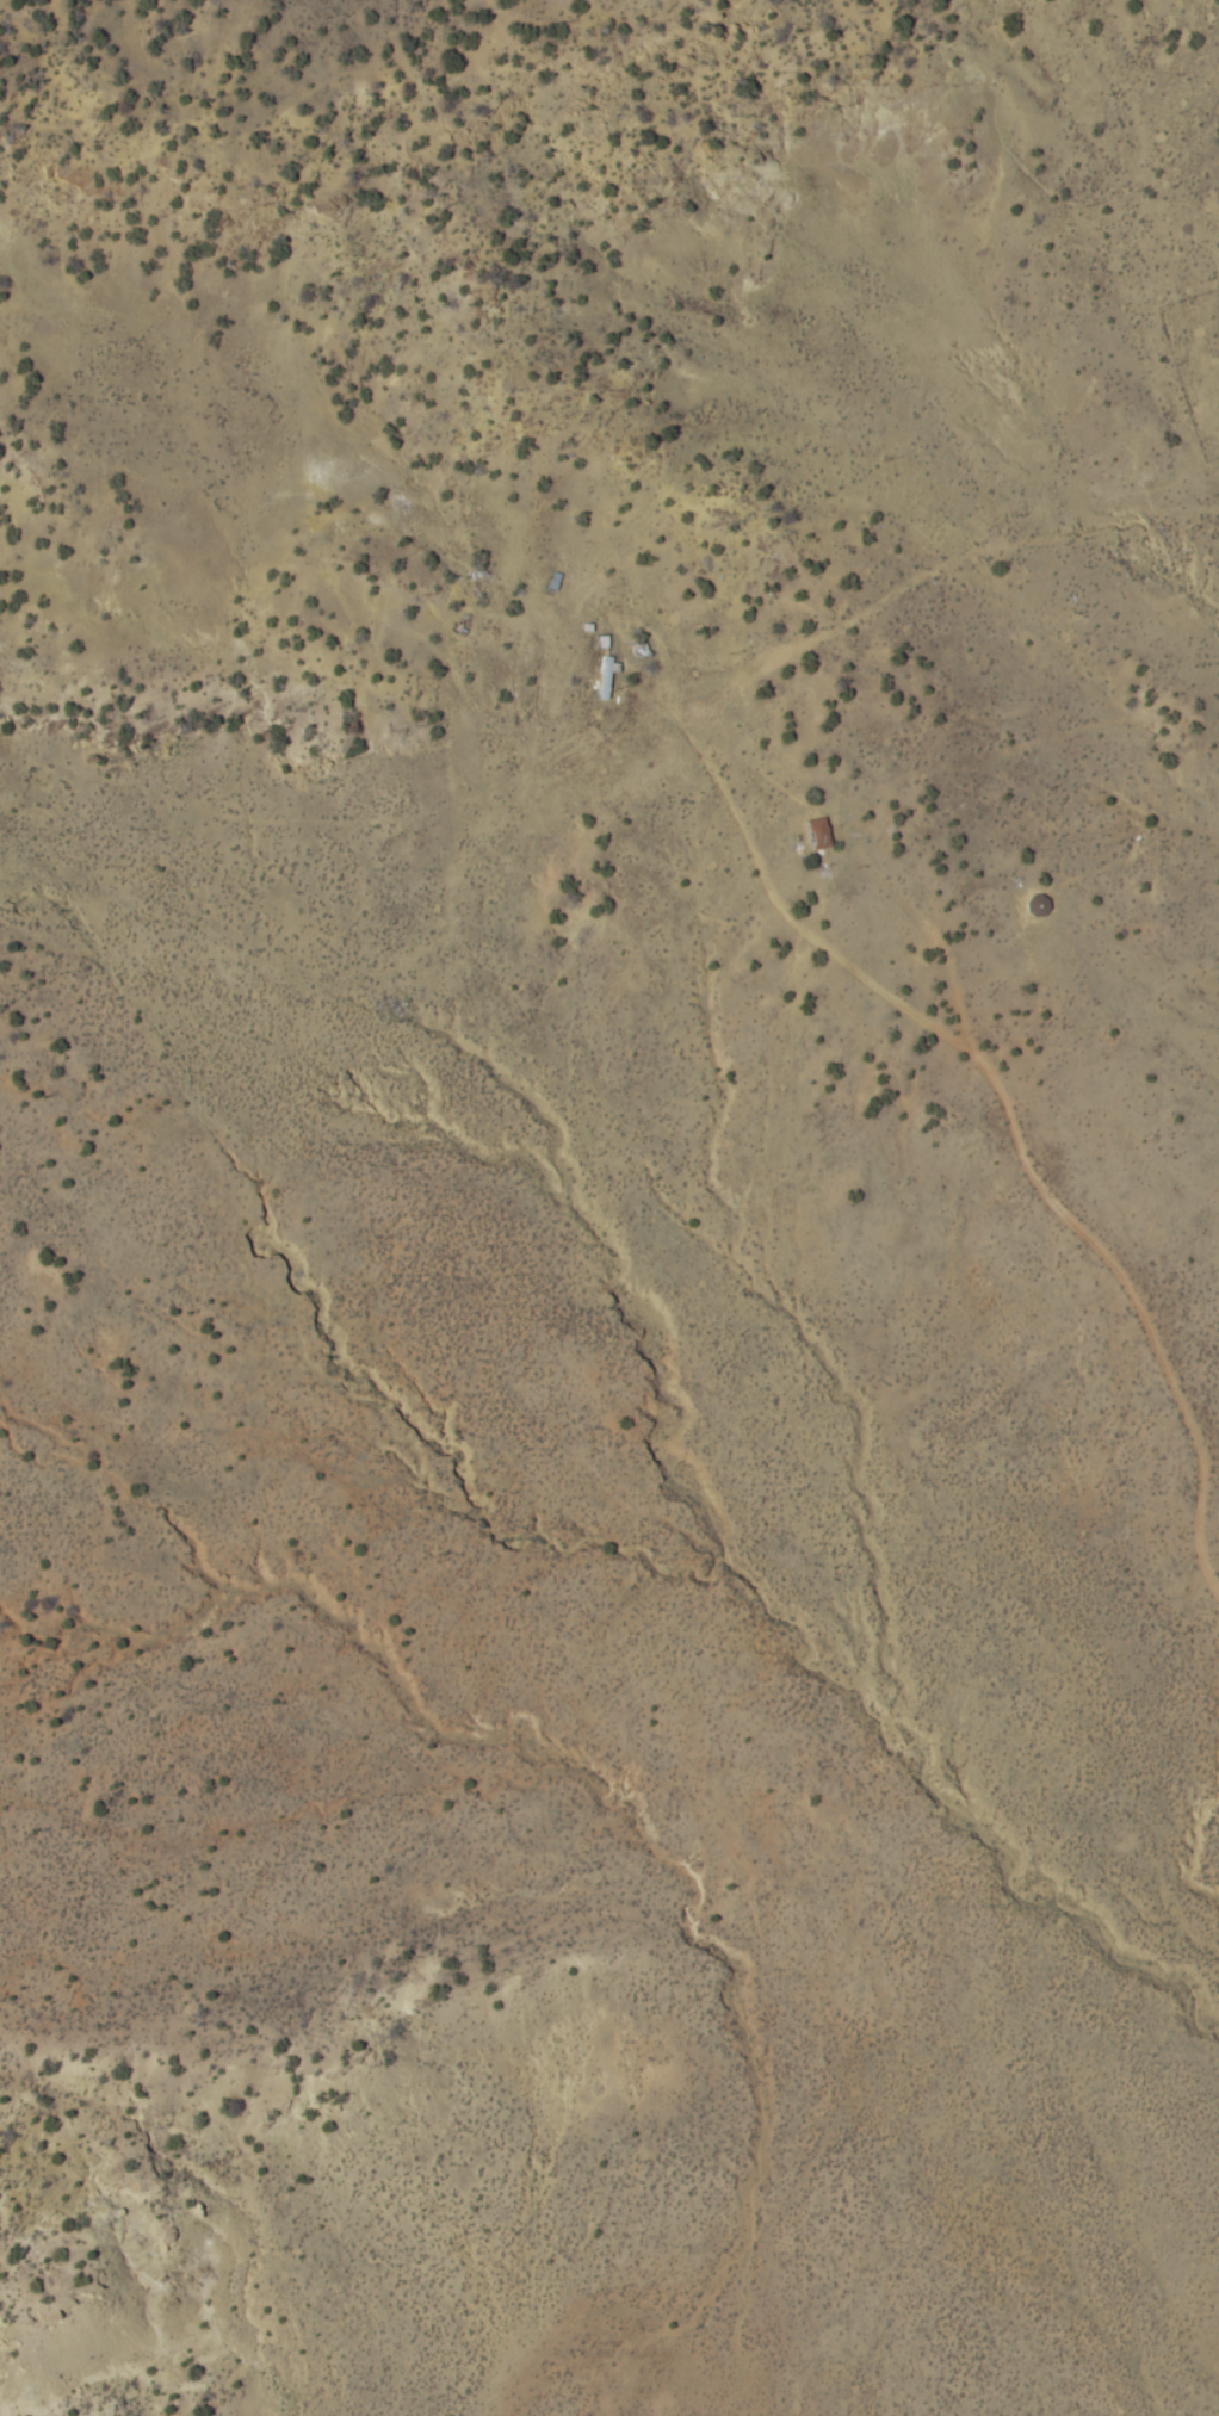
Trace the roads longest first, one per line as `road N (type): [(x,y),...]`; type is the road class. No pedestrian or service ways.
road 1 (residential): [(1218,585),(1156,594),(862,700),(775,763),(763,825),(887,1045),(1094,1189),(1174,1264),(1218,1399)]
road 2 (residential): [(0,937),(35,881),(78,856),(147,856),(203,894),(483,887),(763,825)]

